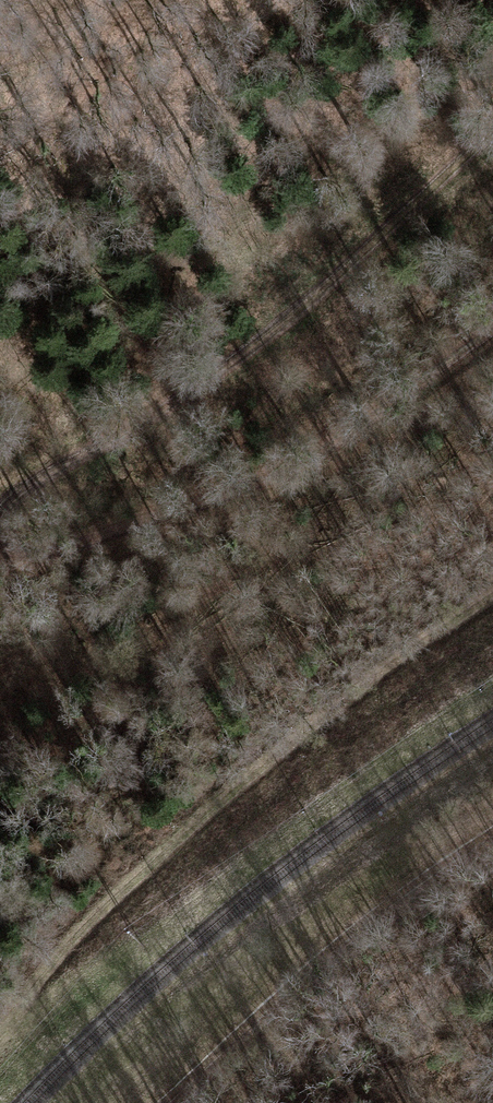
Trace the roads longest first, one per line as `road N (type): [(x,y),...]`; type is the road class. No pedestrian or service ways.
road 1 (track): [(11,1013),(200,816),(492,594)]
road 2 (track): [(0,503),(201,384),(492,135)]
road 3 (track): [(0,540),(40,556),(278,467),(331,441),(492,328)]
road 4 (track): [(492,823),(424,871),(157,1102)]

